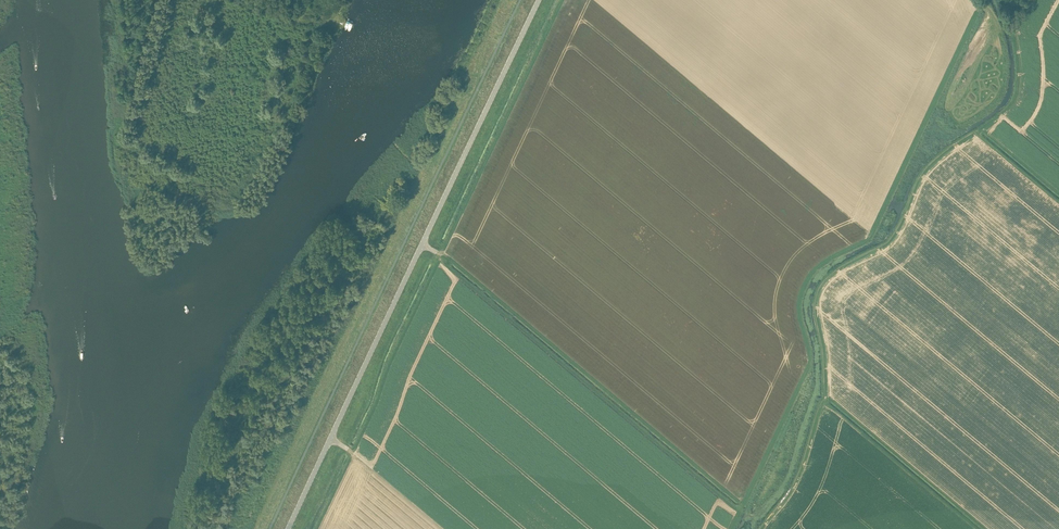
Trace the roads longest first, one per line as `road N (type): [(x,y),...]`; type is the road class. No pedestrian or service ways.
road 1 (unclassified): [(291,528),(544,0)]

